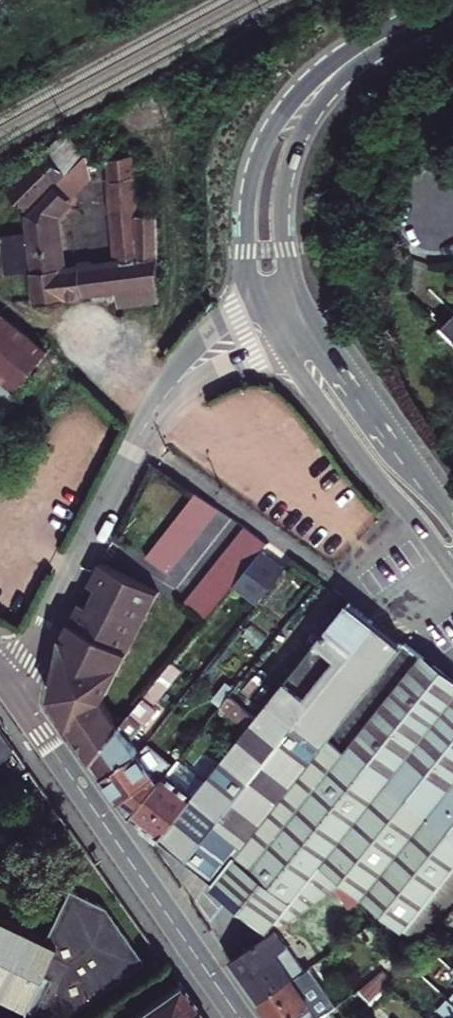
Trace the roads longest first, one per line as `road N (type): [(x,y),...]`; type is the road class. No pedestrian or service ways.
road 1 (residential): [(11,693),(162,402),(208,355),(268,321)]
road 2 (residential): [(11,693),(239,1017)]
road 3 (tertiary): [(384,42),(319,76),(259,154),(246,252),(268,321)]
road 4 (tertiary): [(268,321),(354,452),(452,574)]
road 5 (tertiary): [(305,305),(283,231),(289,158),(319,104),(384,42)]
road 6 (tertiary): [(452,515),(305,305)]

